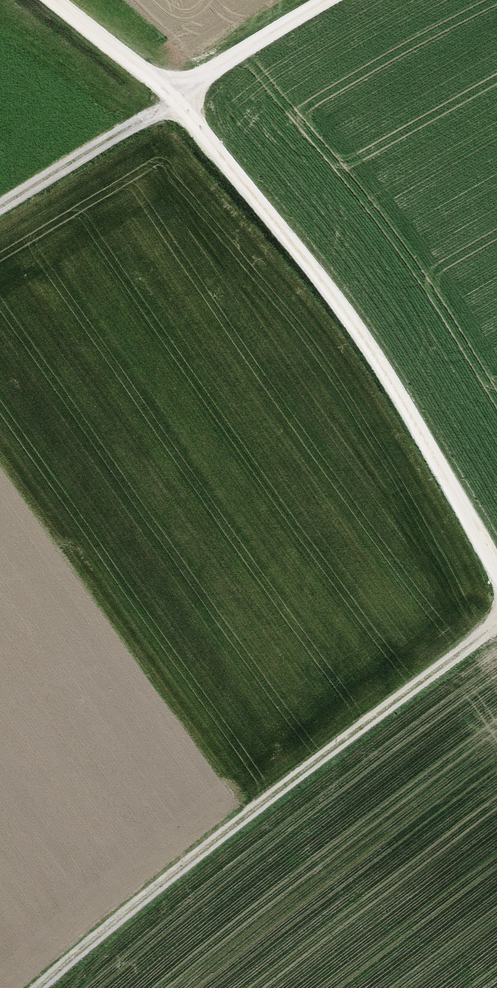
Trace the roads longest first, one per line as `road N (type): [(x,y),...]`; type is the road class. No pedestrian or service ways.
road 1 (track): [(62,0),(179,94),(352,322),(496,568)]
road 2 (track): [(496,624),(222,835),(42,987)]
road 3 (track): [(179,94),(0,203)]
road 4 (track): [(179,94),(324,0)]

